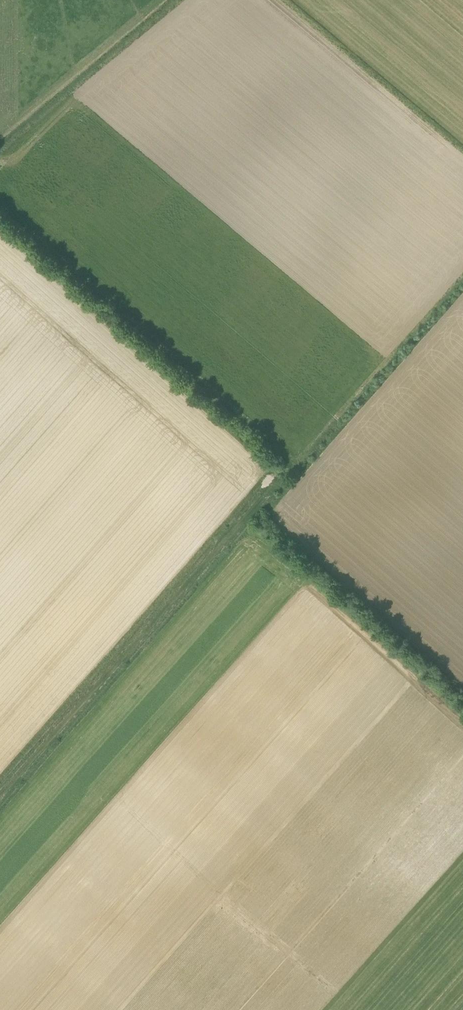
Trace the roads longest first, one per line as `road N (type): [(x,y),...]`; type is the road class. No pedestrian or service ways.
road 1 (track): [(296,495),(277,494),(267,505),(0,799)]

